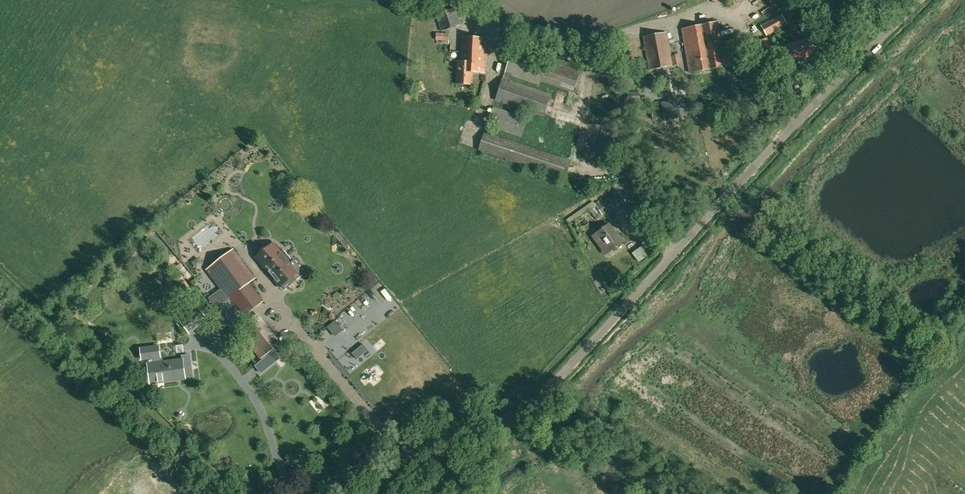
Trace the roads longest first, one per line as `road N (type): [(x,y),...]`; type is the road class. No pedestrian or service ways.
road 1 (unclassified): [(365,493),(424,449),(521,414),(674,252)]
road 2 (unclassified): [(674,252),(633,179),(614,78),(442,0)]
road 3 (unclassified): [(674,252),(919,0)]

